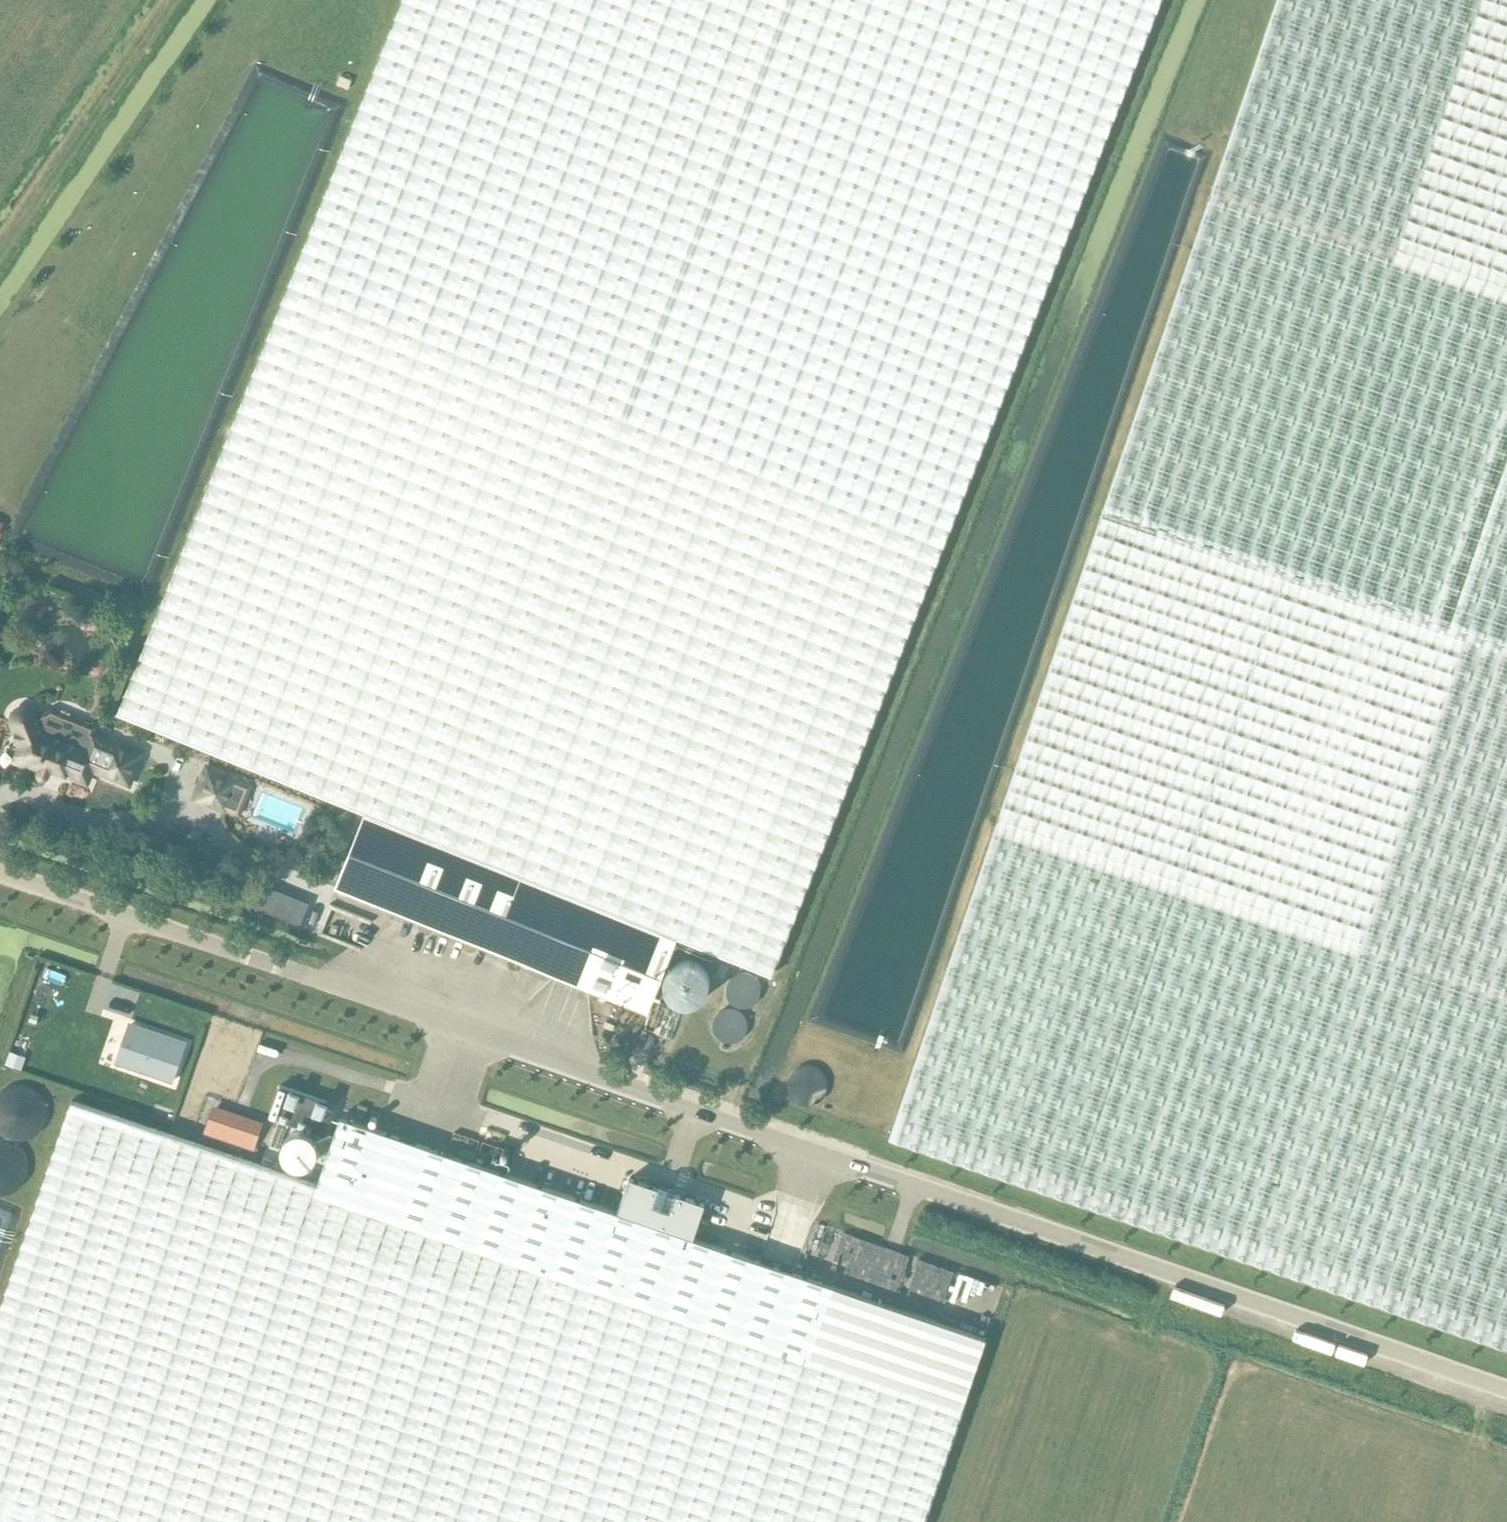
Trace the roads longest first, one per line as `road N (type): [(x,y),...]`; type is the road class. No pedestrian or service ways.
road 1 (unclassified): [(1506,1393),(0,874)]

